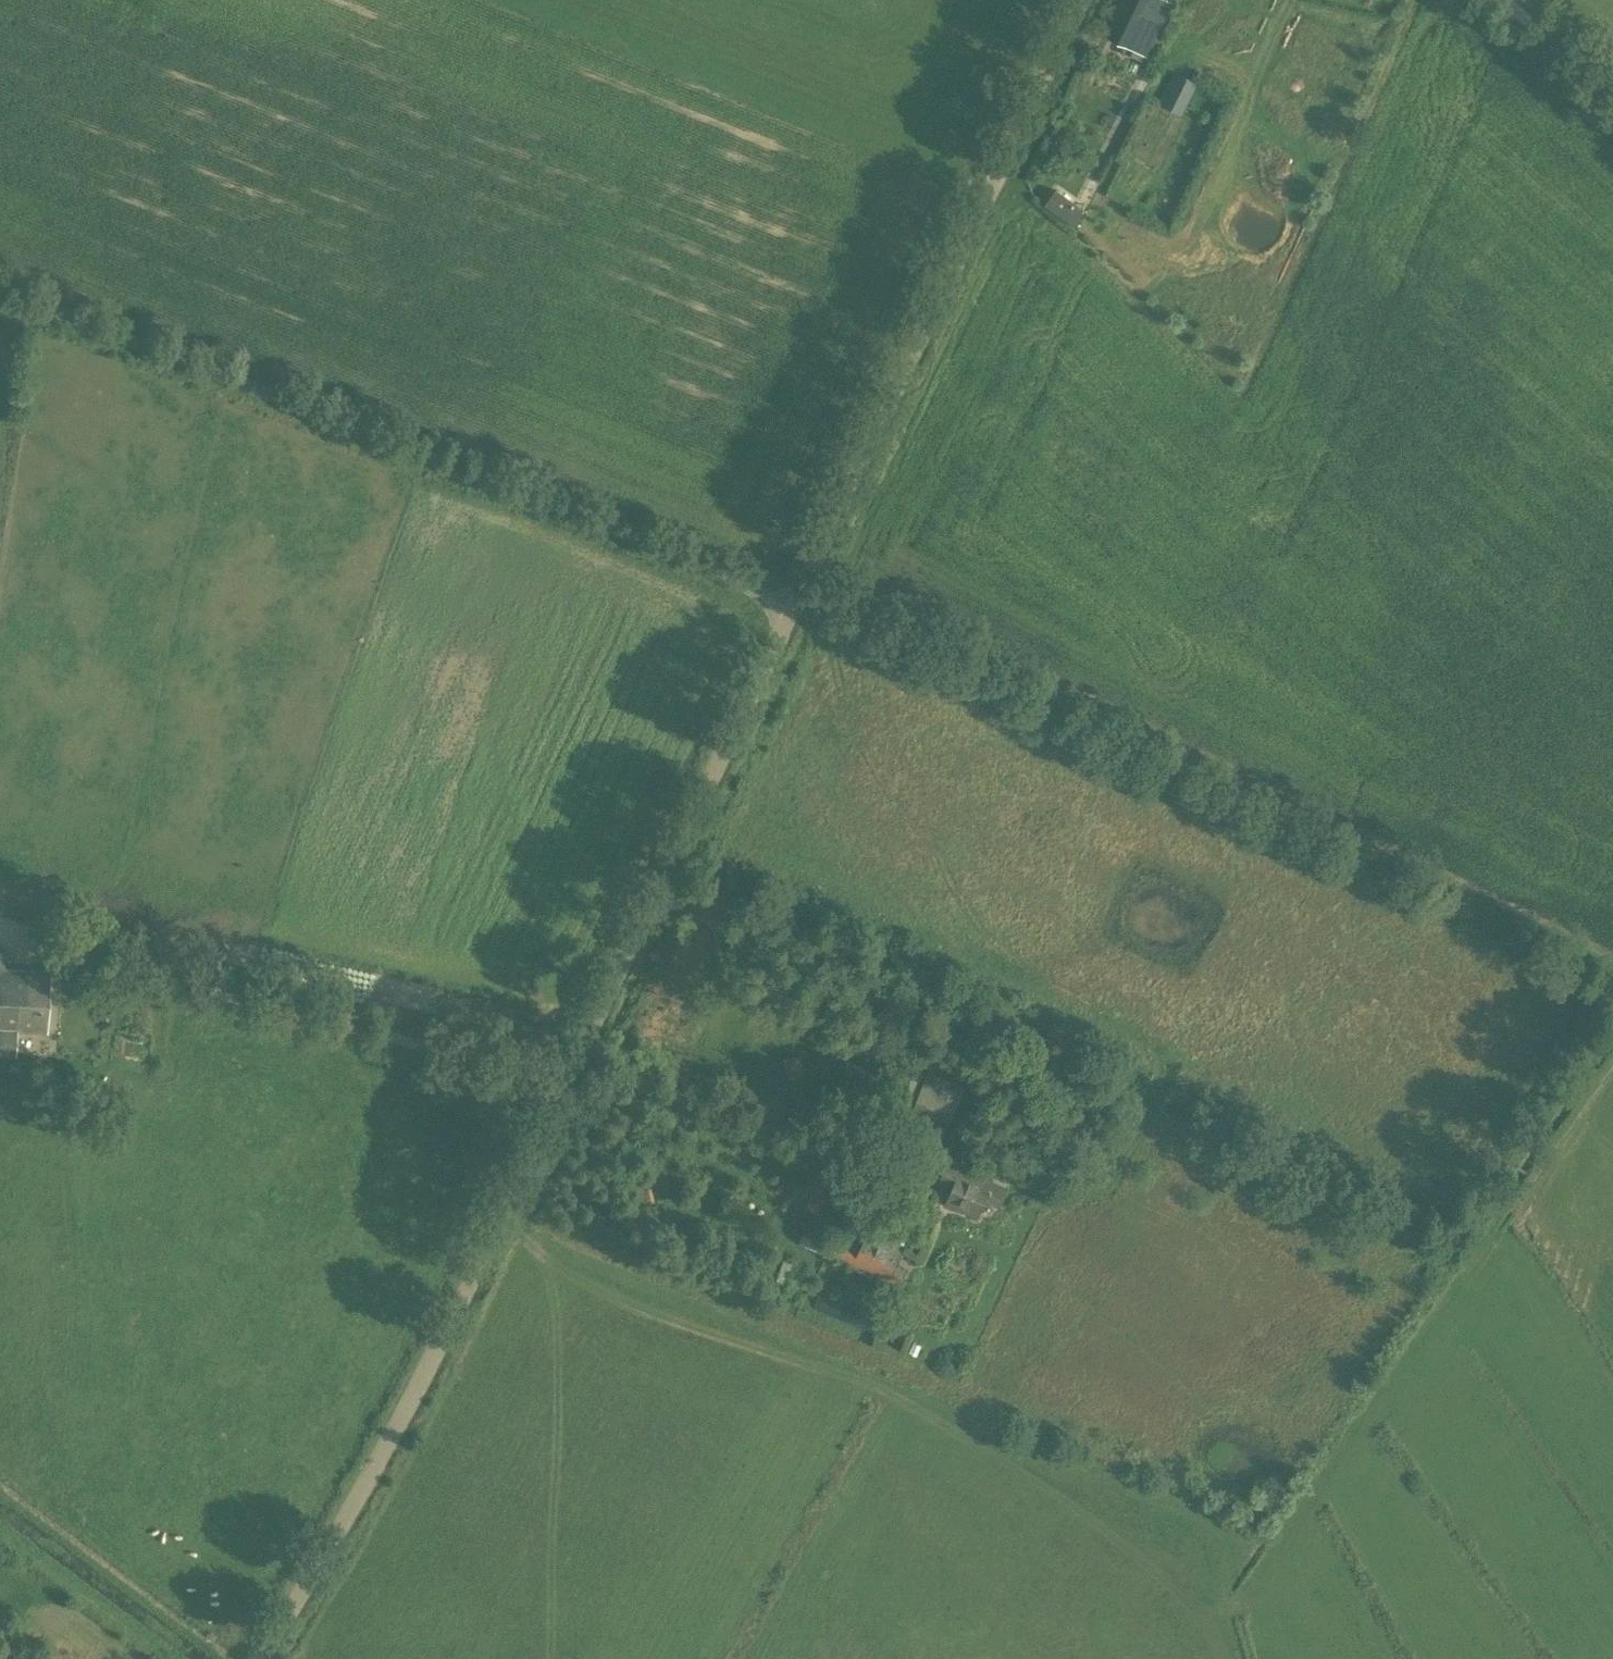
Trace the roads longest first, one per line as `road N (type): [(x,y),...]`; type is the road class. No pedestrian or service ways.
road 1 (unclassified): [(258,1658),(440,1344),(789,611)]
road 2 (unclassified): [(789,611),(715,569),(0,288)]
road 3 (unclassified): [(789,611),(1080,0)]
road 4 (track): [(566,1080),(0,933)]
road 5 (track): [(507,1205),(962,1391)]
road 6 (track): [(1508,1210),(1612,1055)]
road 7 (track): [(1612,92),(1506,0)]

